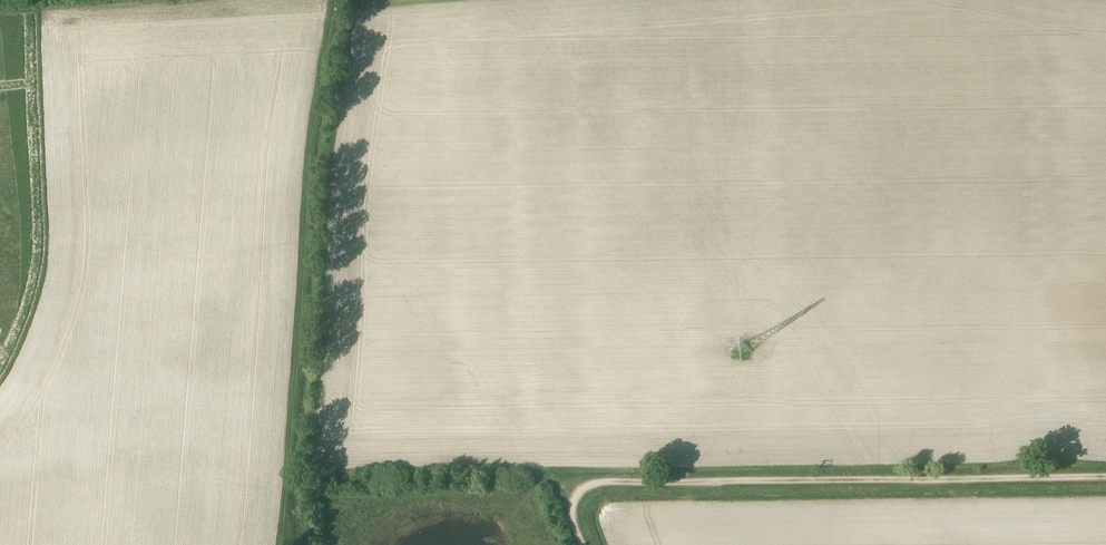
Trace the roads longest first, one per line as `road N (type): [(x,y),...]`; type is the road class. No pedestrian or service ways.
road 1 (track): [(1105,474),(593,483),(575,495),(571,517),(584,544)]

